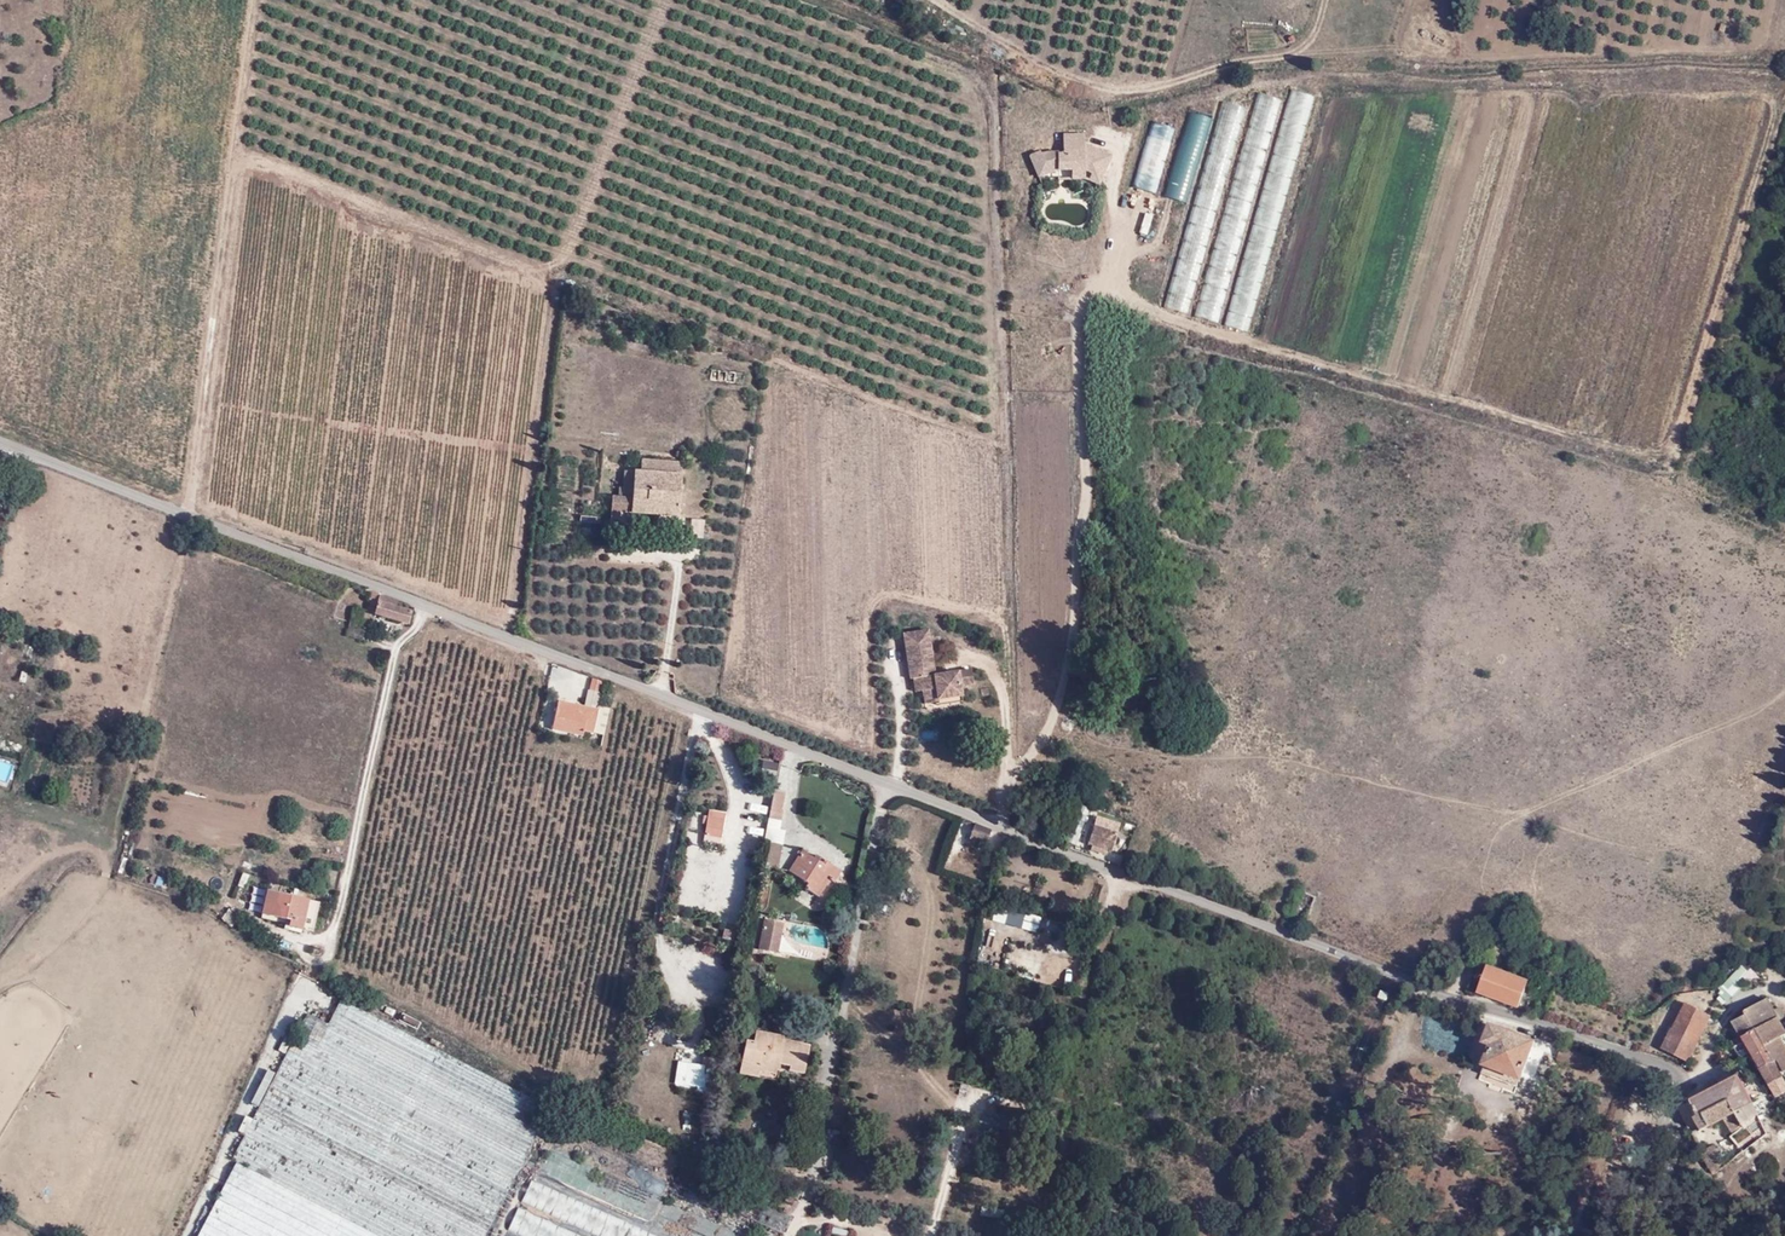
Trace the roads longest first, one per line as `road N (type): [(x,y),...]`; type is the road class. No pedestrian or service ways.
road 1 (unclassified): [(1648,1235),(1677,1165),(1680,1077),(1673,1068),(1507,1012),(1426,994),(1174,889),(426,605)]
road 2 (track): [(1106,280),(1150,313),(1190,326),(1667,459),(1784,96)]
road 3 (track): [(191,516),(256,0)]
road 4 (track): [(1396,976),(1504,822),(1784,693)]
road 5 (unclassified): [(426,605),(0,442)]
road 6 (track): [(1326,0),(1318,30),(1300,52),(1138,90),(1053,71),(935,0)]
road 7 (track): [(1081,745),(1278,757),(1515,816)]
road 8 (residential): [(426,605),(398,647),(333,931)]
road 9 (track): [(1007,784),(998,452)]

